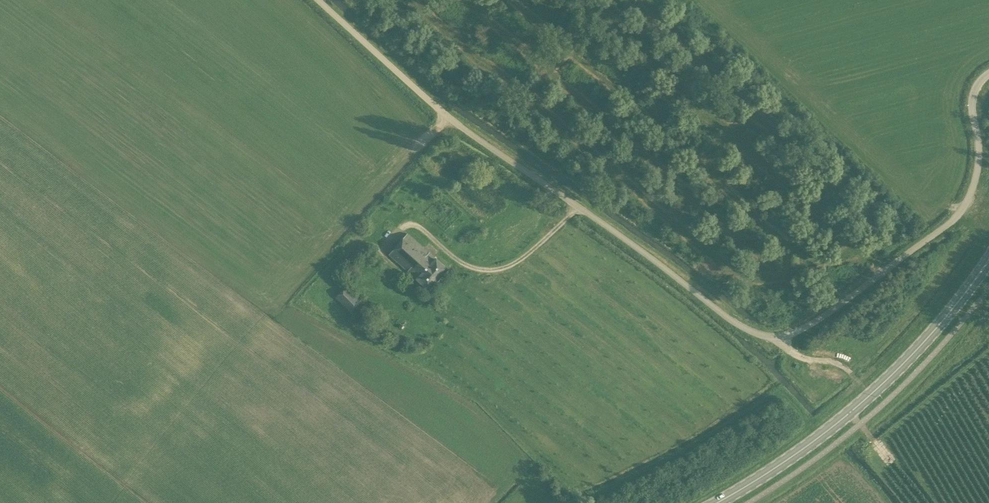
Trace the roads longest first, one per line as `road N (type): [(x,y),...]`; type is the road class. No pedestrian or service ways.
road 1 (unclassified): [(988,75),(973,97),(975,187),(957,215),(823,316),(774,339),(750,333),(440,112),(312,0)]
road 2 (secondary): [(717,502),(875,390),(988,259)]
road 3 (track): [(449,119),(401,156),(354,222)]

